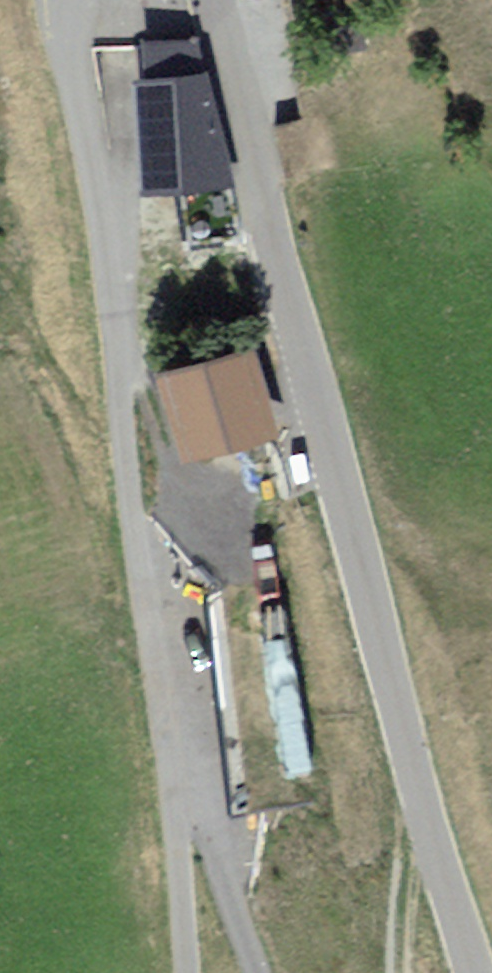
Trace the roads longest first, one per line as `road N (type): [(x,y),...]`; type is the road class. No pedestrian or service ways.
road 1 (tertiary): [(209,0),(465,972)]
road 2 (track): [(65,0),(95,176),(171,827),(178,972)]
road 3 (track): [(392,972),(417,781)]
road 4 (track): [(171,827),(241,972)]

